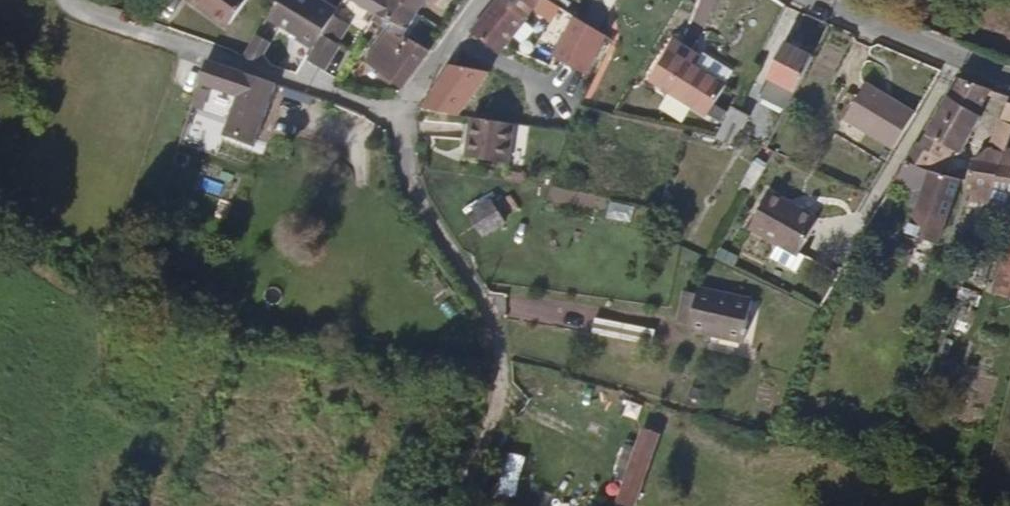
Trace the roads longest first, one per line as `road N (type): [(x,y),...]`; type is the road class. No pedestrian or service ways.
road 1 (track): [(498,349),(1009,503)]
road 2 (residential): [(69,0),(80,15),(398,113)]
road 3 (residential): [(398,113),(407,178),(498,349)]
road 4 (residential): [(807,0),(1009,76)]
road 5 (residential): [(488,0),(398,113)]

